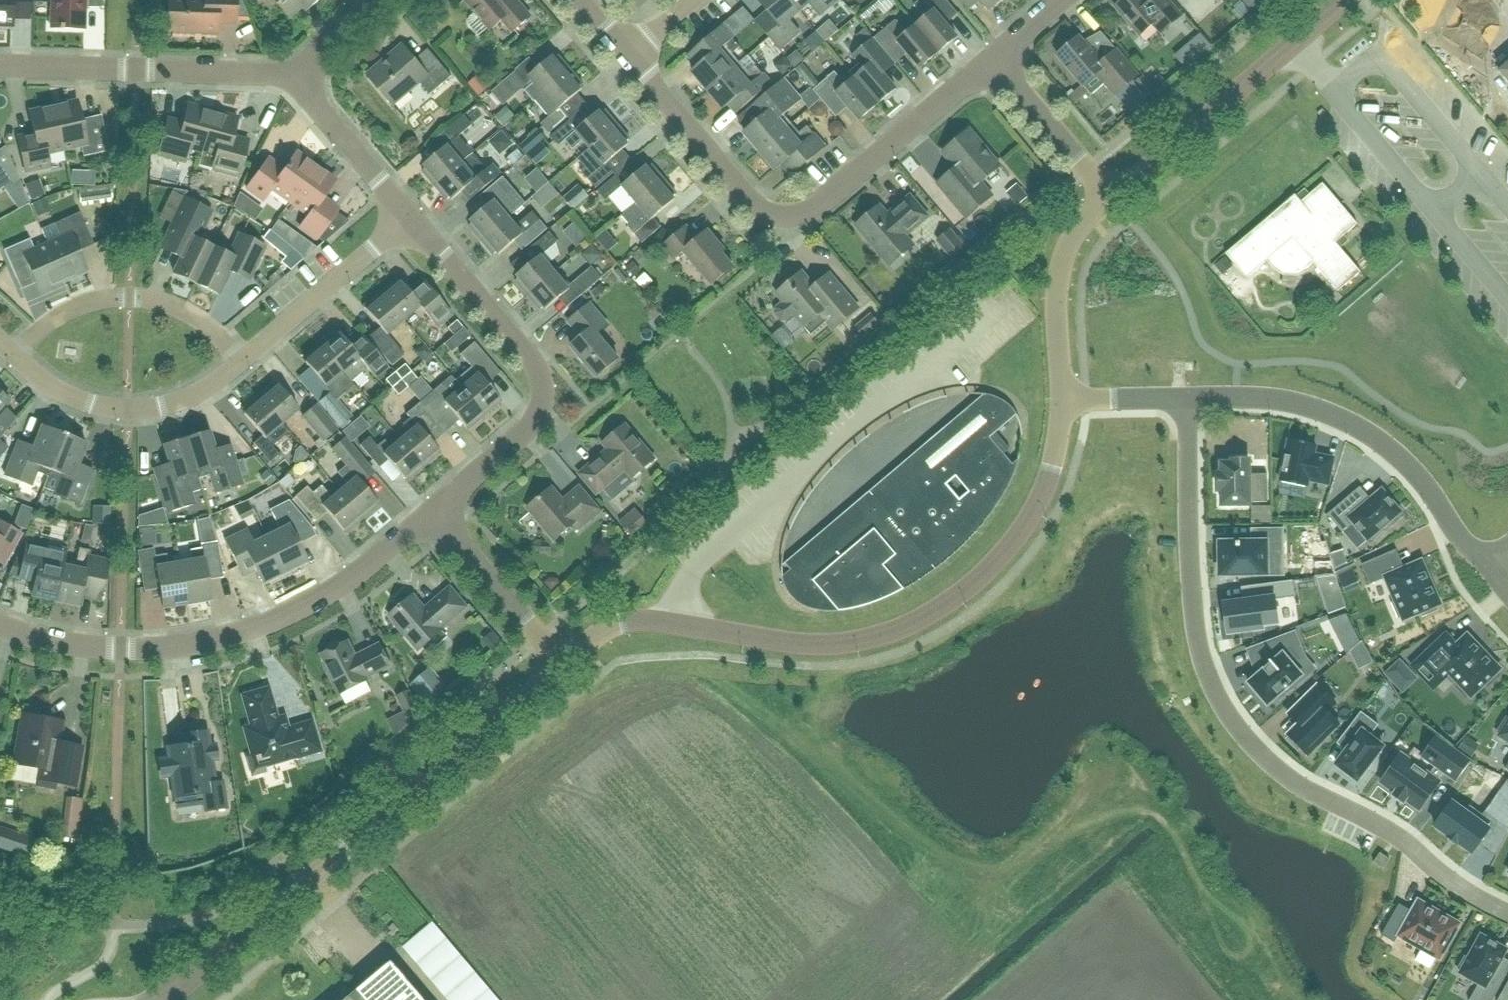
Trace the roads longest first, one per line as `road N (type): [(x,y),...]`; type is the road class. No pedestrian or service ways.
road 1 (residential): [(1507,914),(1408,844),(1287,778),(1238,726),(1206,663),(1196,619),(1188,397)]
road 2 (unclassified): [(563,663),(597,634),(632,621),(812,646),(874,638),(932,615),(981,579),(1026,524),(1051,473),(1063,400)]
road 3 (unclassified): [(162,999),(563,663)]
road 4 (residential): [(628,52),(760,212),(788,220),(816,210),(993,63)]
road 5 (residential): [(434,512),(352,579),(244,633),(189,645),(91,648),(0,625)]
road 6 (residential): [(434,512),(535,424),(544,385),(537,364),(409,219)]
road 7 (residential): [(1484,563),(1414,473),(1347,423),(1279,400),(1188,397)]
road 8 (unclassified): [(1112,197),(1346,0)]
road 9 (residential): [(0,66),(298,78)]
road 10 (residential): [(242,362),(181,310),(129,299),(64,313),(12,360)]
road 11 (residential): [(12,360),(78,402),(127,413),(180,406),(242,362)]
road 12 (unclassified): [(1063,400),(1060,274),(1076,232),(1112,197)]
road 13 (residential): [(242,362),(409,219)]
road 14 (residential): [(563,663),(434,512)]
road 15 (residential): [(409,219),(298,78)]
road 16 (residential): [(1112,197),(993,63)]
road 17 (residential): [(1188,397),(1063,400)]

